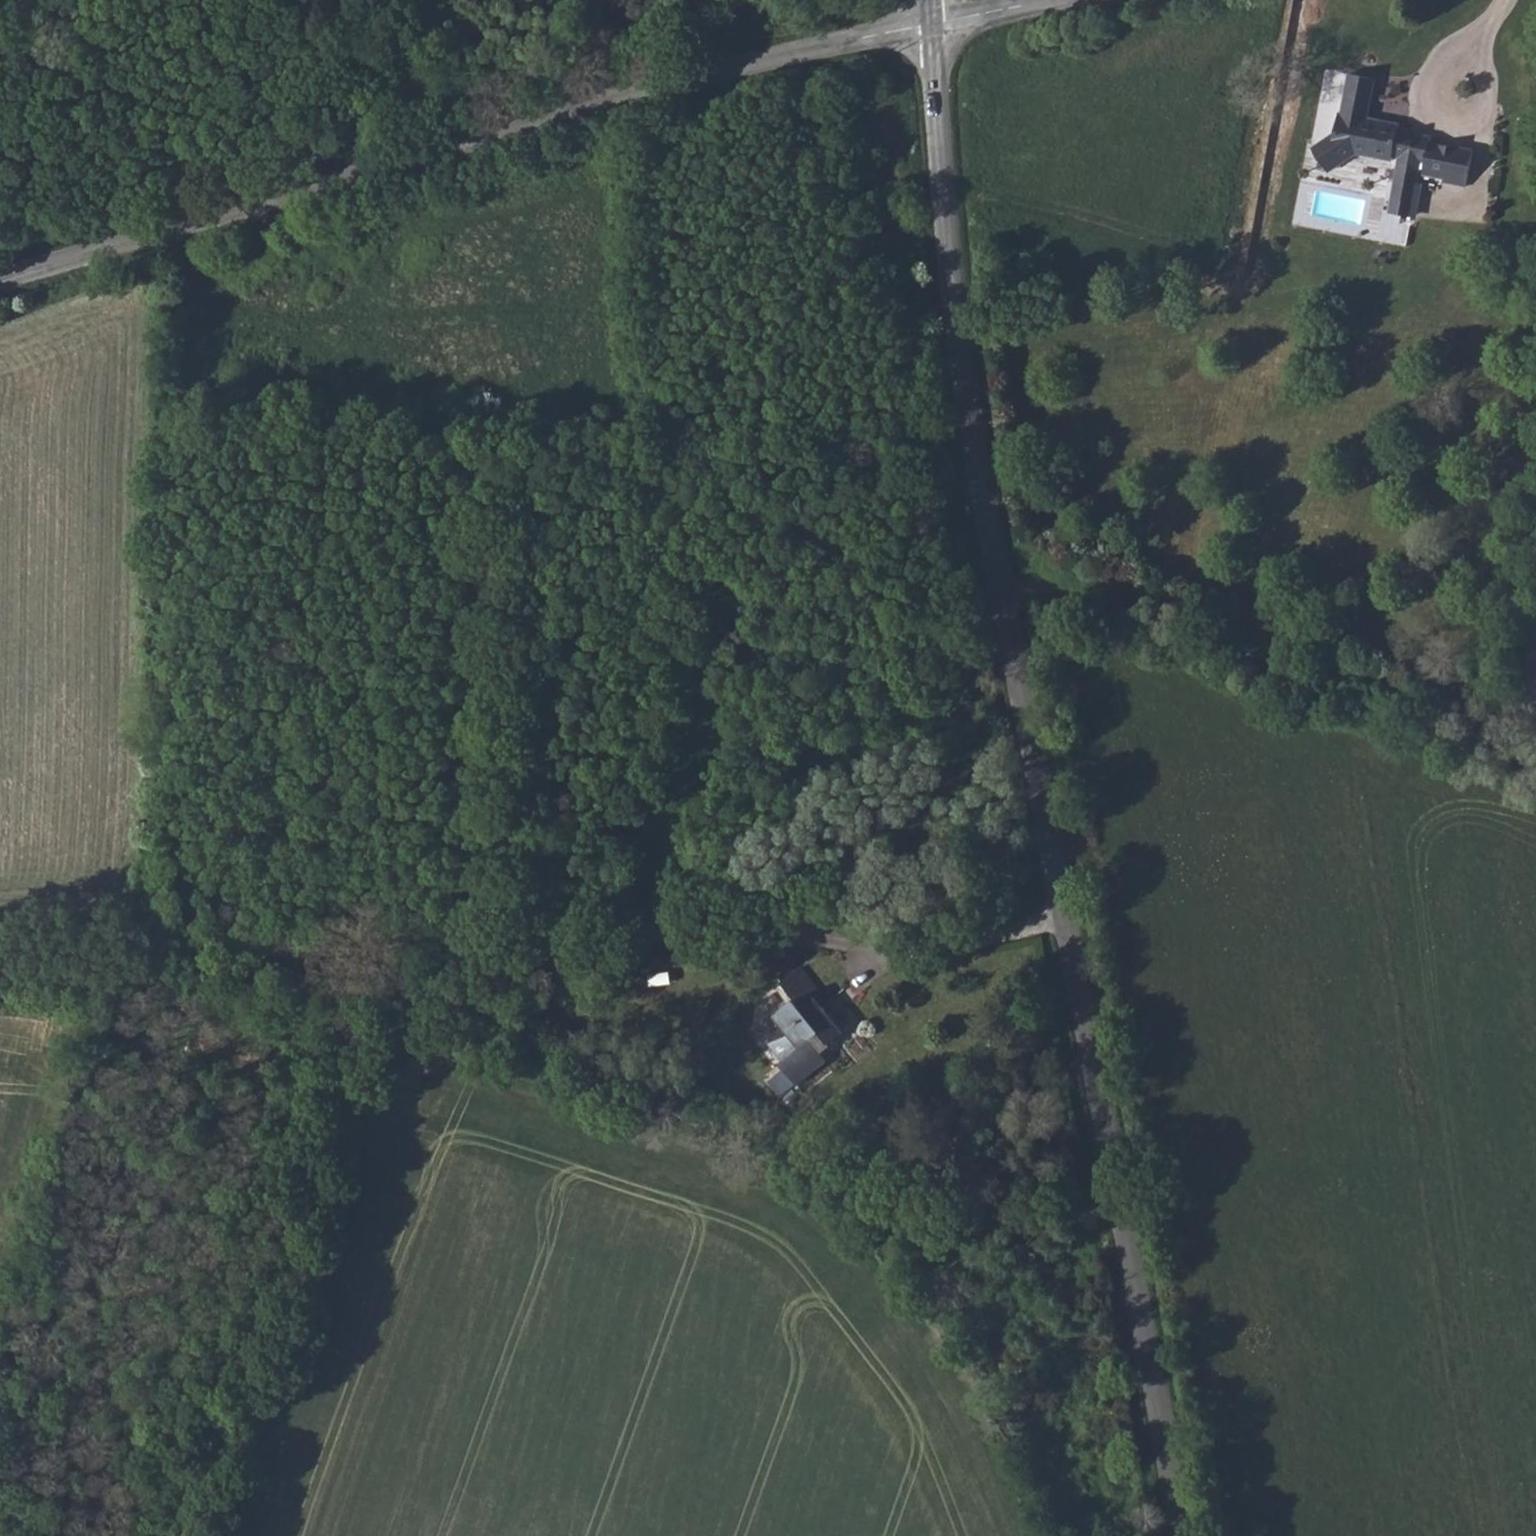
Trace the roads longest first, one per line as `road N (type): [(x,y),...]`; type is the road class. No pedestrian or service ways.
road 1 (unclassified): [(1182,1535),(970,424),(932,25)]
road 2 (unclassified): [(0,281),(676,82),(932,25)]
road 3 (track): [(998,582),(1158,596),(1535,741)]
road 4 (unclassified): [(932,25),(1051,0)]

